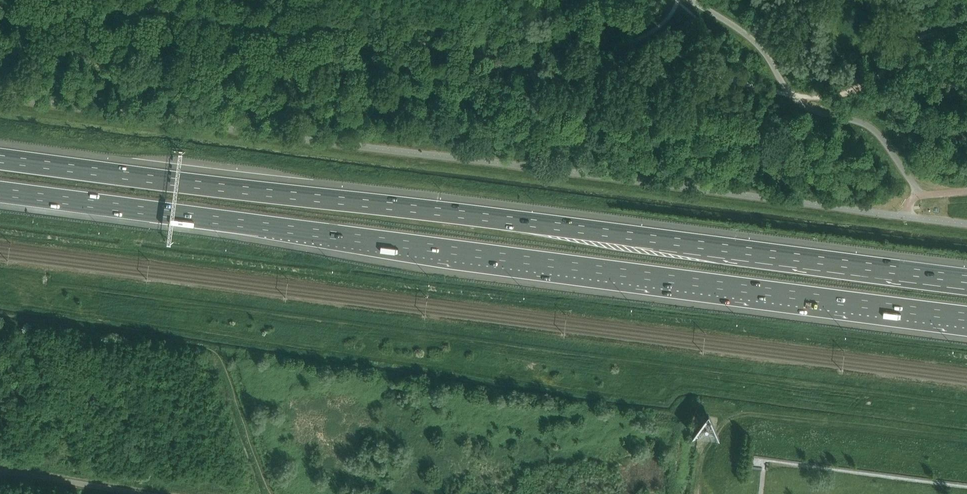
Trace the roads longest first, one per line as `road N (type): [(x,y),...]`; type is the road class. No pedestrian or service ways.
road 1 (motorway): [(0,191),(966,316)]
road 2 (motorway): [(966,279),(0,159)]
road 3 (track): [(274,493),(217,349),(0,318)]

